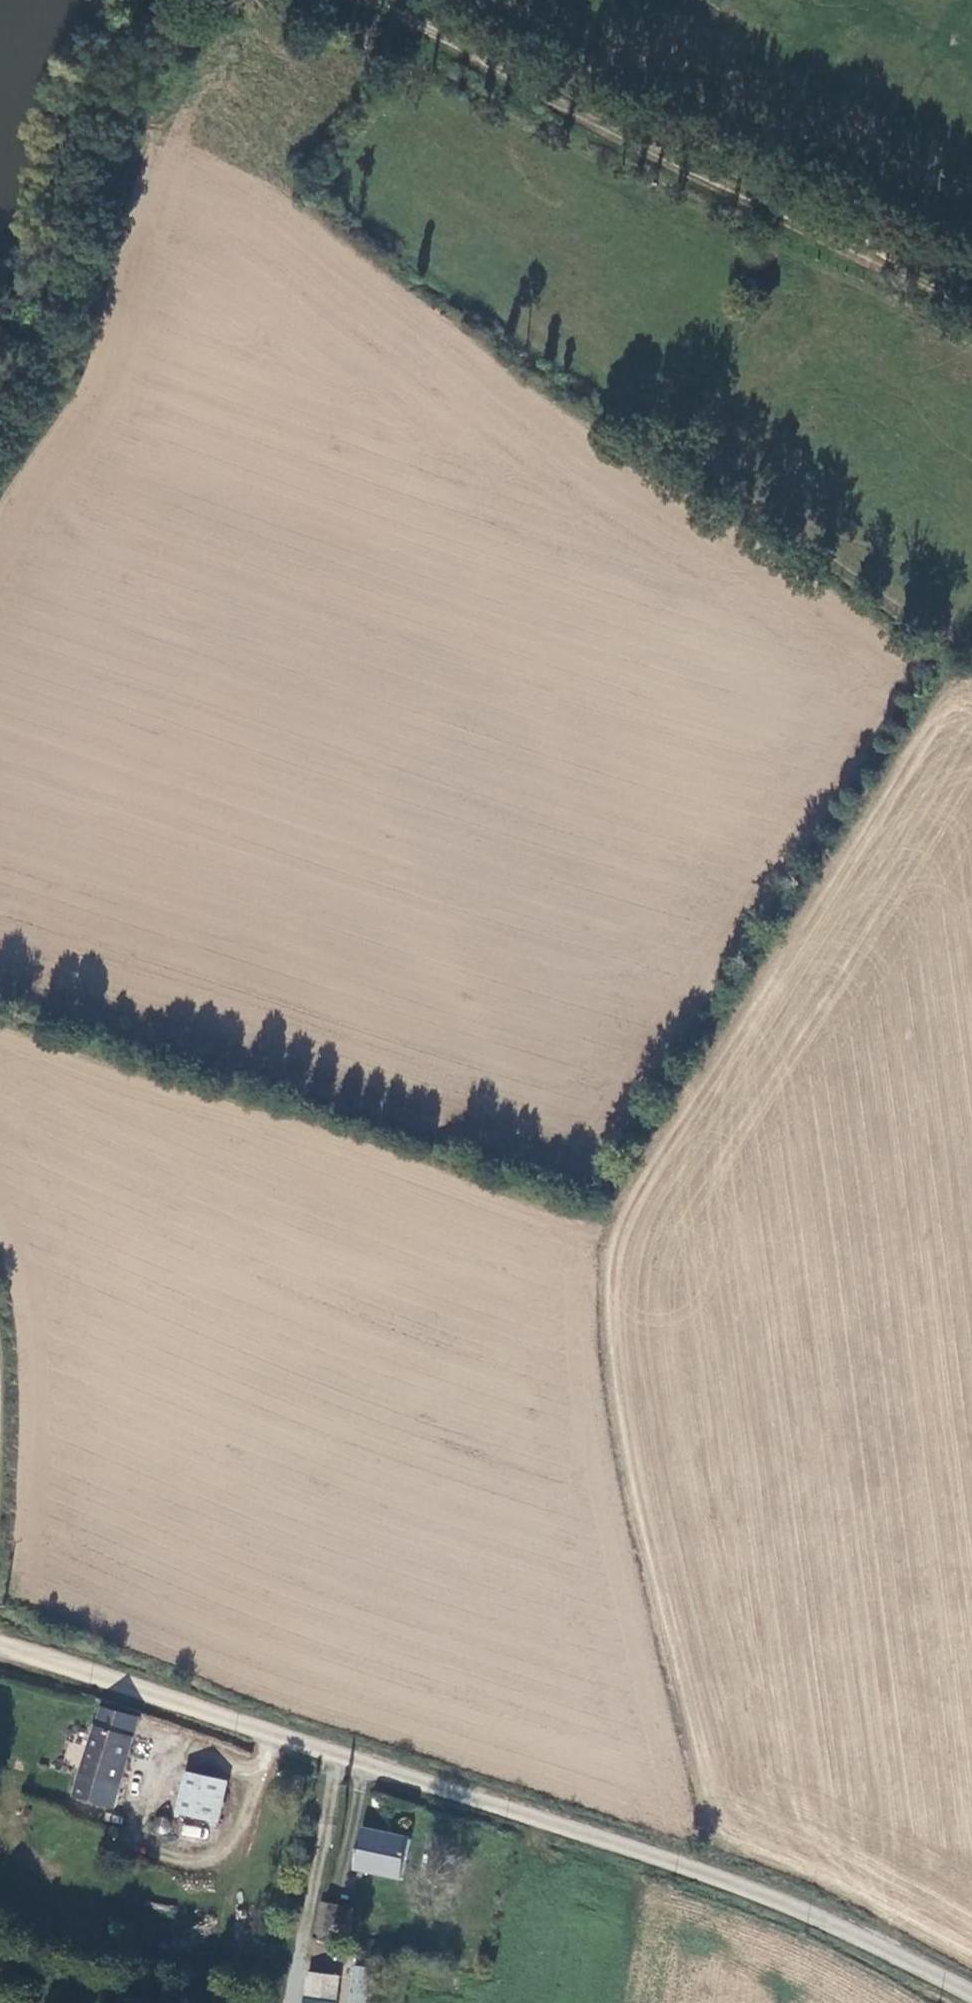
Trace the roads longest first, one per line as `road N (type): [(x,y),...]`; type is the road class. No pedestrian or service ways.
road 1 (unclassified): [(971,1995),(770,1894),(0,1645)]
road 2 (track): [(971,297),(373,0)]

